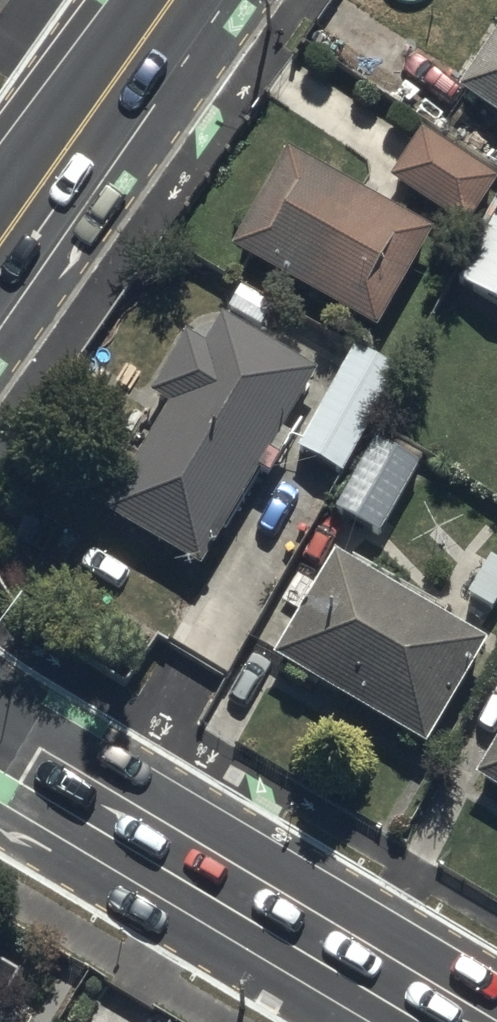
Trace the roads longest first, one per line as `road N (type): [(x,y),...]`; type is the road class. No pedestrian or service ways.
road 1 (secondary): [(446,1021),(0,755)]
road 2 (secondary): [(177,0),(0,254)]

